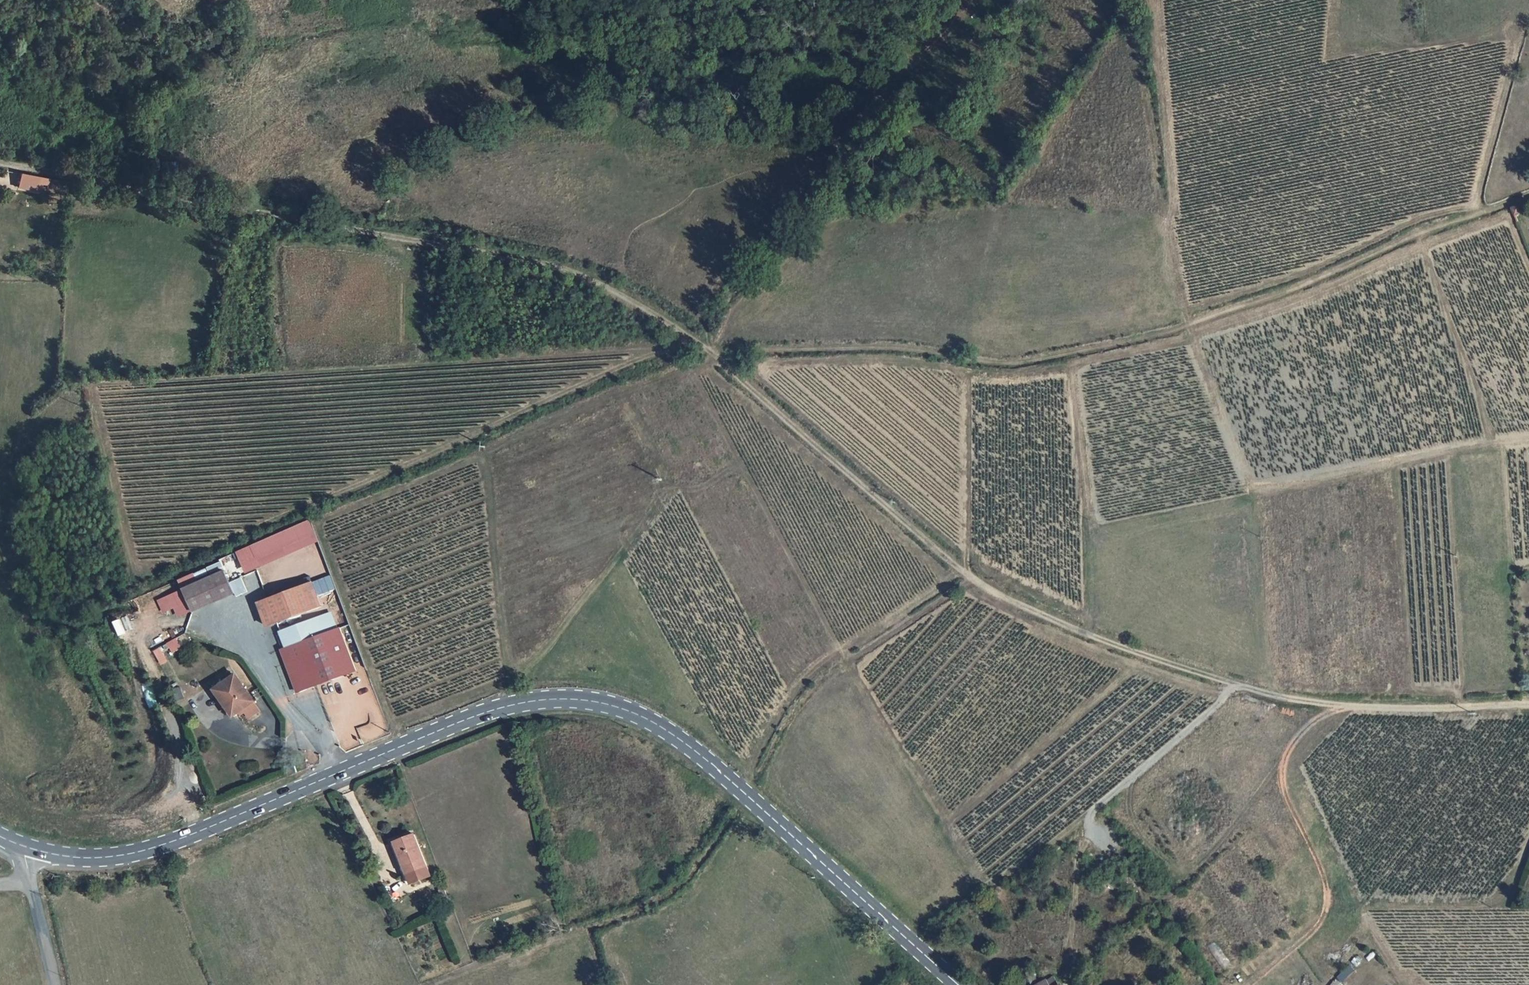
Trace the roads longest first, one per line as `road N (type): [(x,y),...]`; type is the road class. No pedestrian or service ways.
road 1 (track): [(1528,703),(1298,700),(1079,631),(967,574),(707,347),(563,268),(0,163)]
road 2 (track): [(90,388),(134,569),(150,574),(673,349),(912,347),(1011,362),(1181,327),(1528,194)]
road 3 (primary): [(961,984),(681,739),(600,702),(536,700),(487,711),(126,854),(75,856),(25,847)]
road 4 (track): [(430,984),(567,936),(577,917),(658,886),(741,789),(771,729),(820,665),(967,574)]
road 5 (track): [(1247,984),(1326,911),(1326,881),(1281,773),(1292,746),(1337,704)]
road 6 (track): [(414,984),(322,780)]
road 7 (track): [(1239,685),(1093,810),(1090,834)]
road 8 (track): [(1476,214),(1525,36)]

